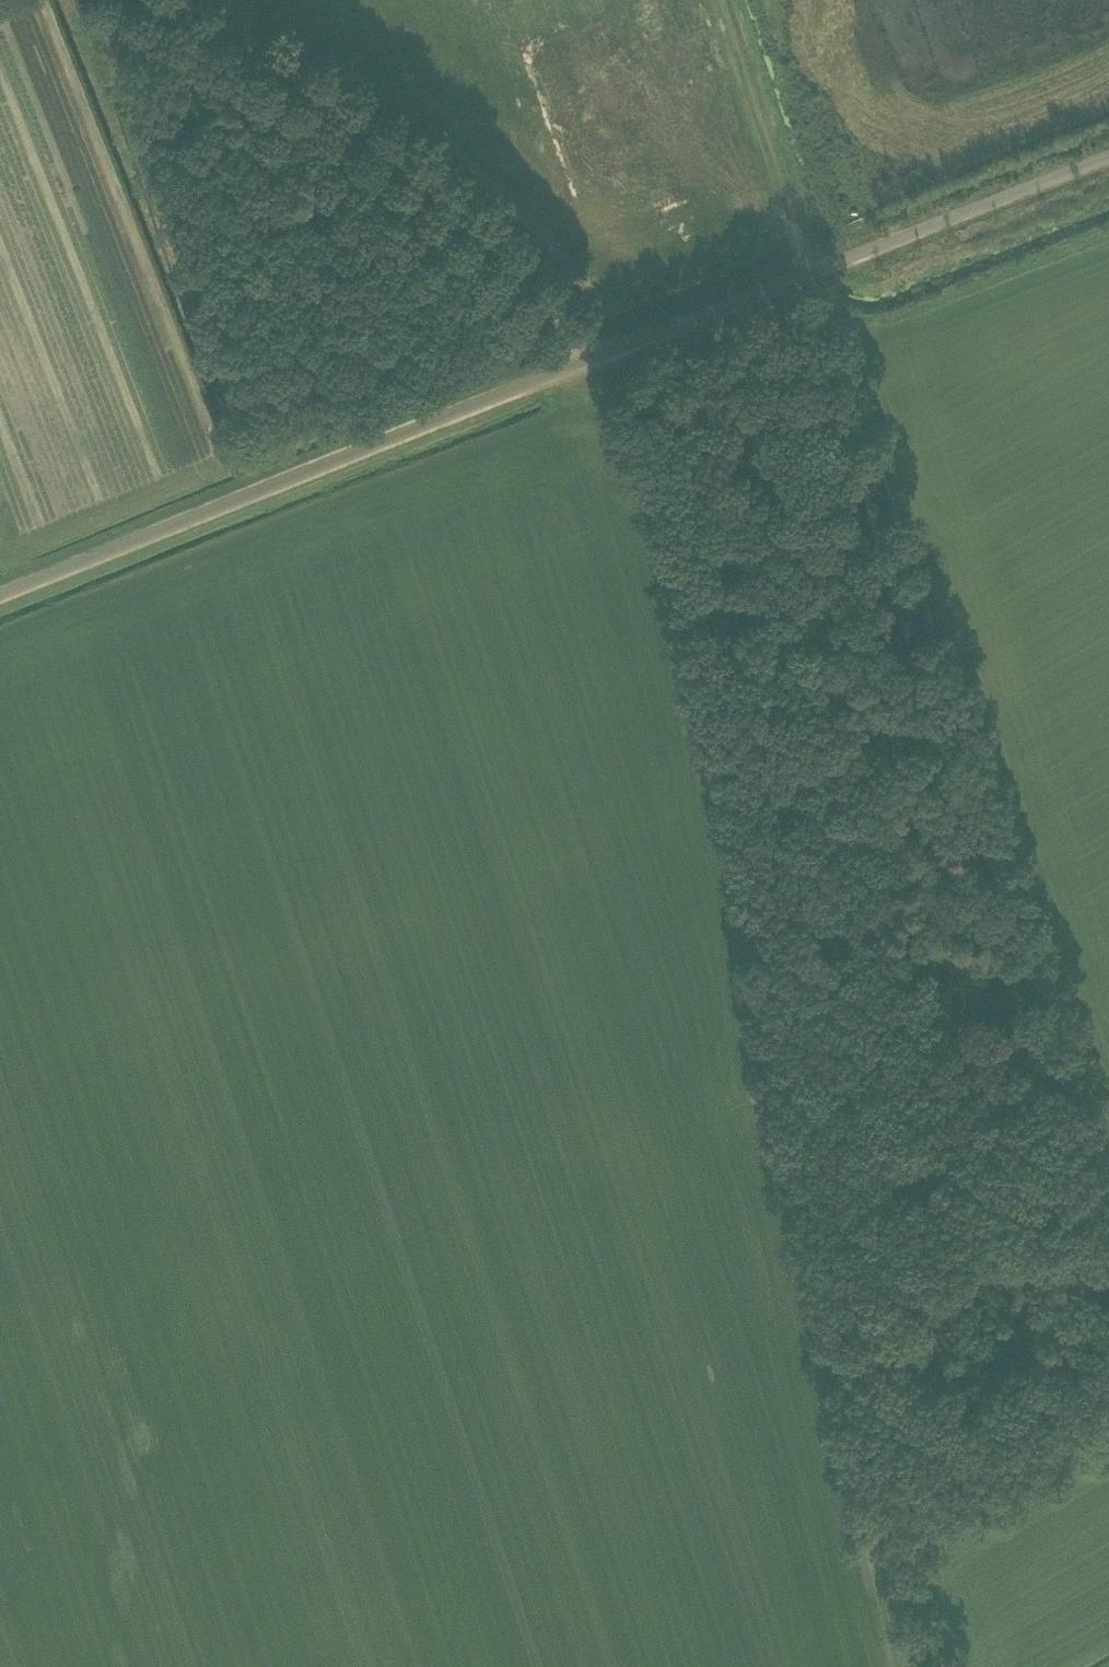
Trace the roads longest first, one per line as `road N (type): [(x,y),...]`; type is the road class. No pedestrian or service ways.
road 1 (unclassified): [(0,590),(599,356)]
road 2 (unclassified): [(157,0),(364,145),(599,356)]
road 3 (unclassified): [(599,356),(1108,158)]

